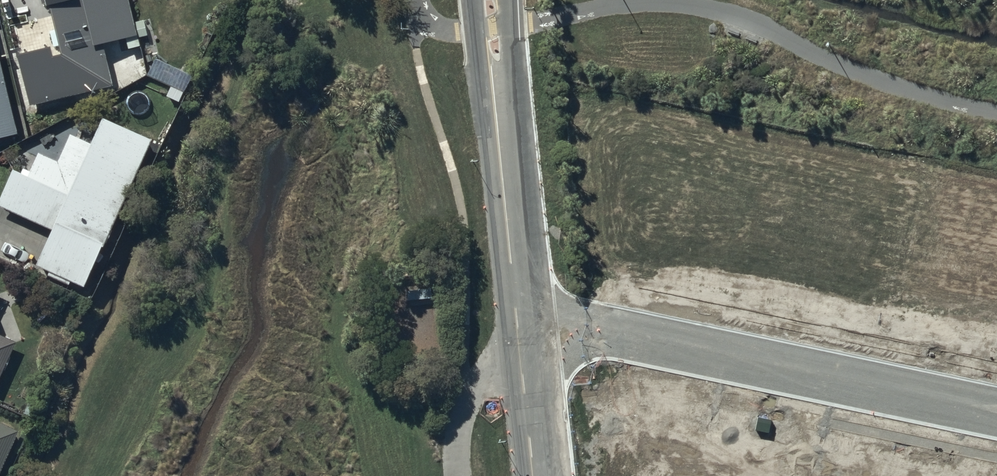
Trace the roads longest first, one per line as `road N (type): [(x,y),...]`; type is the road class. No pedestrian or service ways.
road 1 (residential): [(520,344),(610,332),(996,422)]
road 2 (residential): [(520,344),(490,0)]
road 3 (residential): [(534,475),(520,344)]

